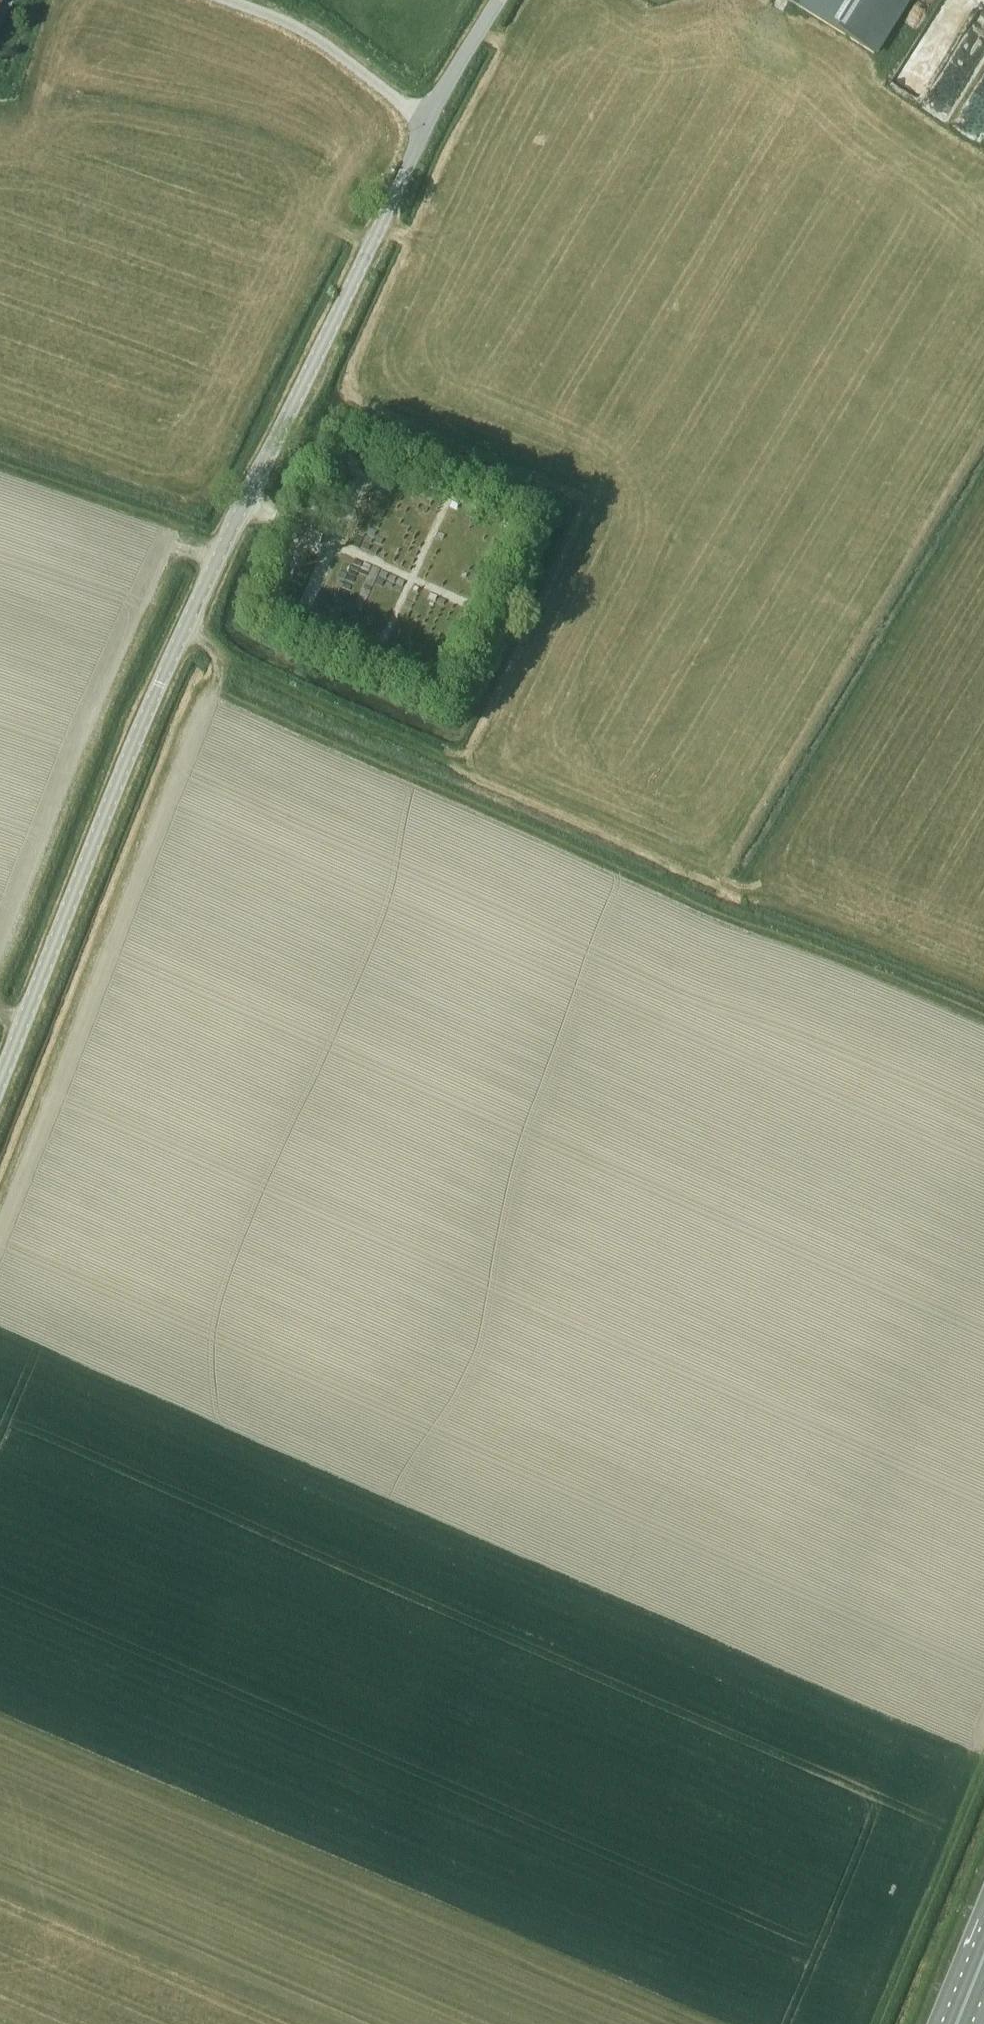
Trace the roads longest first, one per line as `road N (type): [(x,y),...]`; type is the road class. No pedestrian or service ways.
road 1 (tertiary): [(0,1077),(193,608),(427,121),(500,0)]

